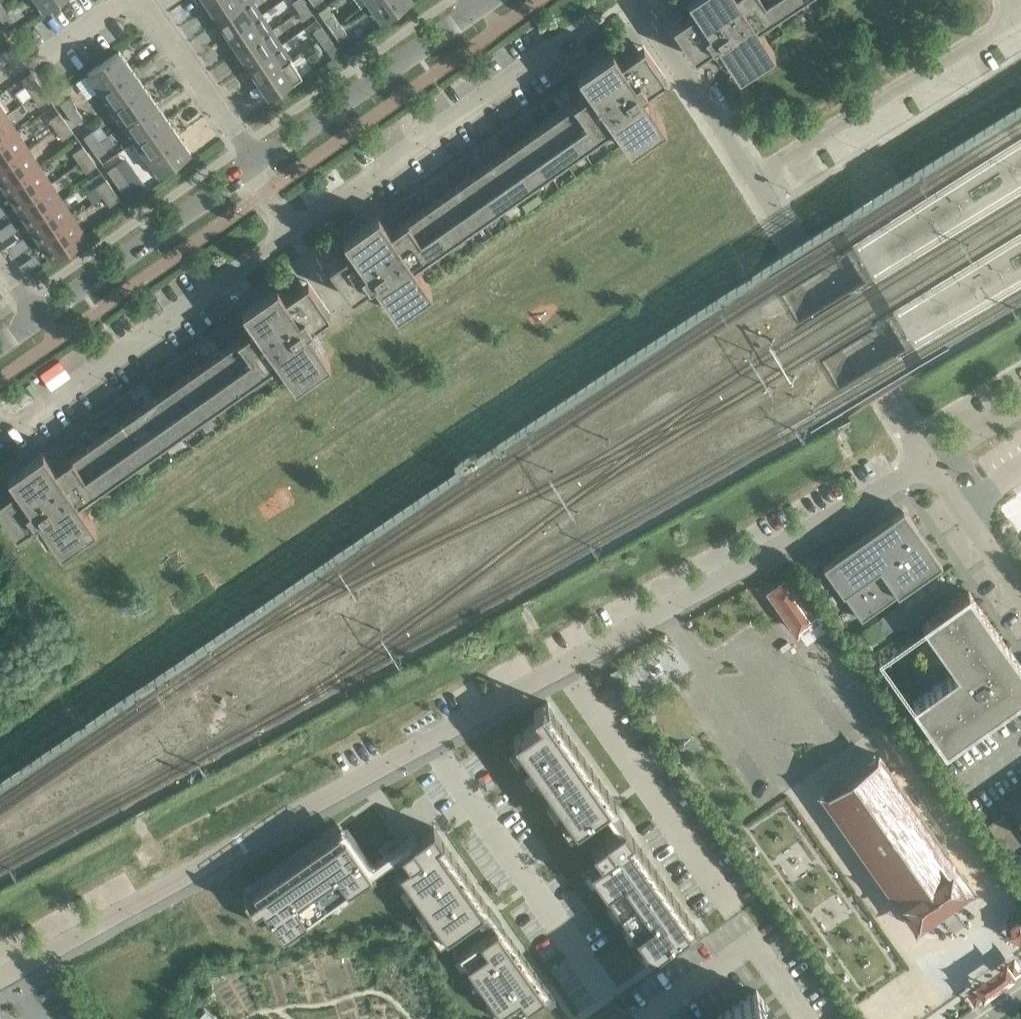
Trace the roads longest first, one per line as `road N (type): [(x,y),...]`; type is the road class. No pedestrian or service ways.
road 1 (residential): [(635,0),(927,461)]
road 2 (residential): [(429,745),(0,979)]
road 3 (residential): [(927,461),(562,667)]
road 4 (residential): [(429,745),(602,991)]
road 5 (residential): [(562,667),(734,911)]
road 6 (residential): [(258,165),(479,8)]
road 7 (residential): [(39,319),(258,165)]
road 8 (residential): [(805,1018),(752,945),(648,1018)]
road 9 (residential): [(258,165),(144,0)]
road 10 (residential): [(927,461),(1020,596)]
road 11 (residential): [(562,667),(429,745)]

